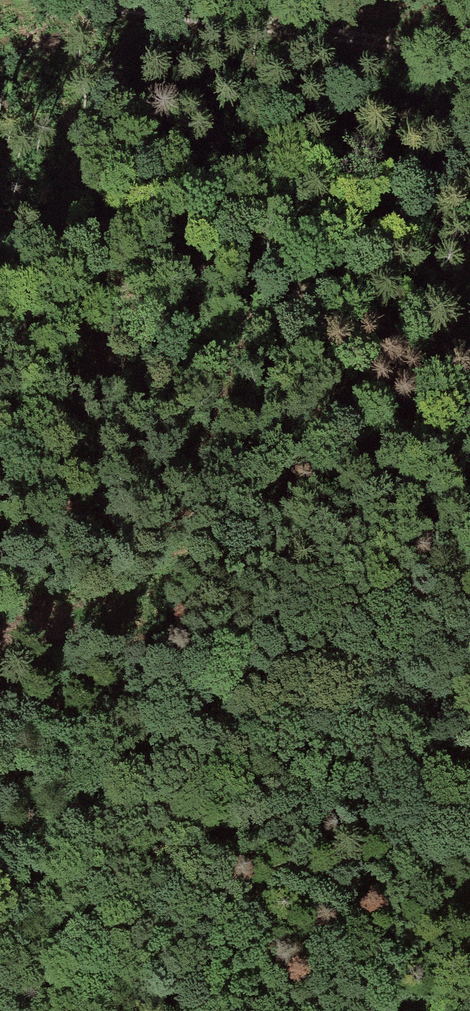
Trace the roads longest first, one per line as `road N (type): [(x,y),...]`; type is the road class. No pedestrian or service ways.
road 1 (track): [(0,355),(141,283),(195,271),(270,284),(469,370)]
road 2 (track): [(469,631),(420,593),(328,566),(205,536),(98,524)]
road 3 (track): [(109,0),(469,54)]
road 4 (track): [(0,931),(25,913),(105,902),(198,941),(274,1010)]

